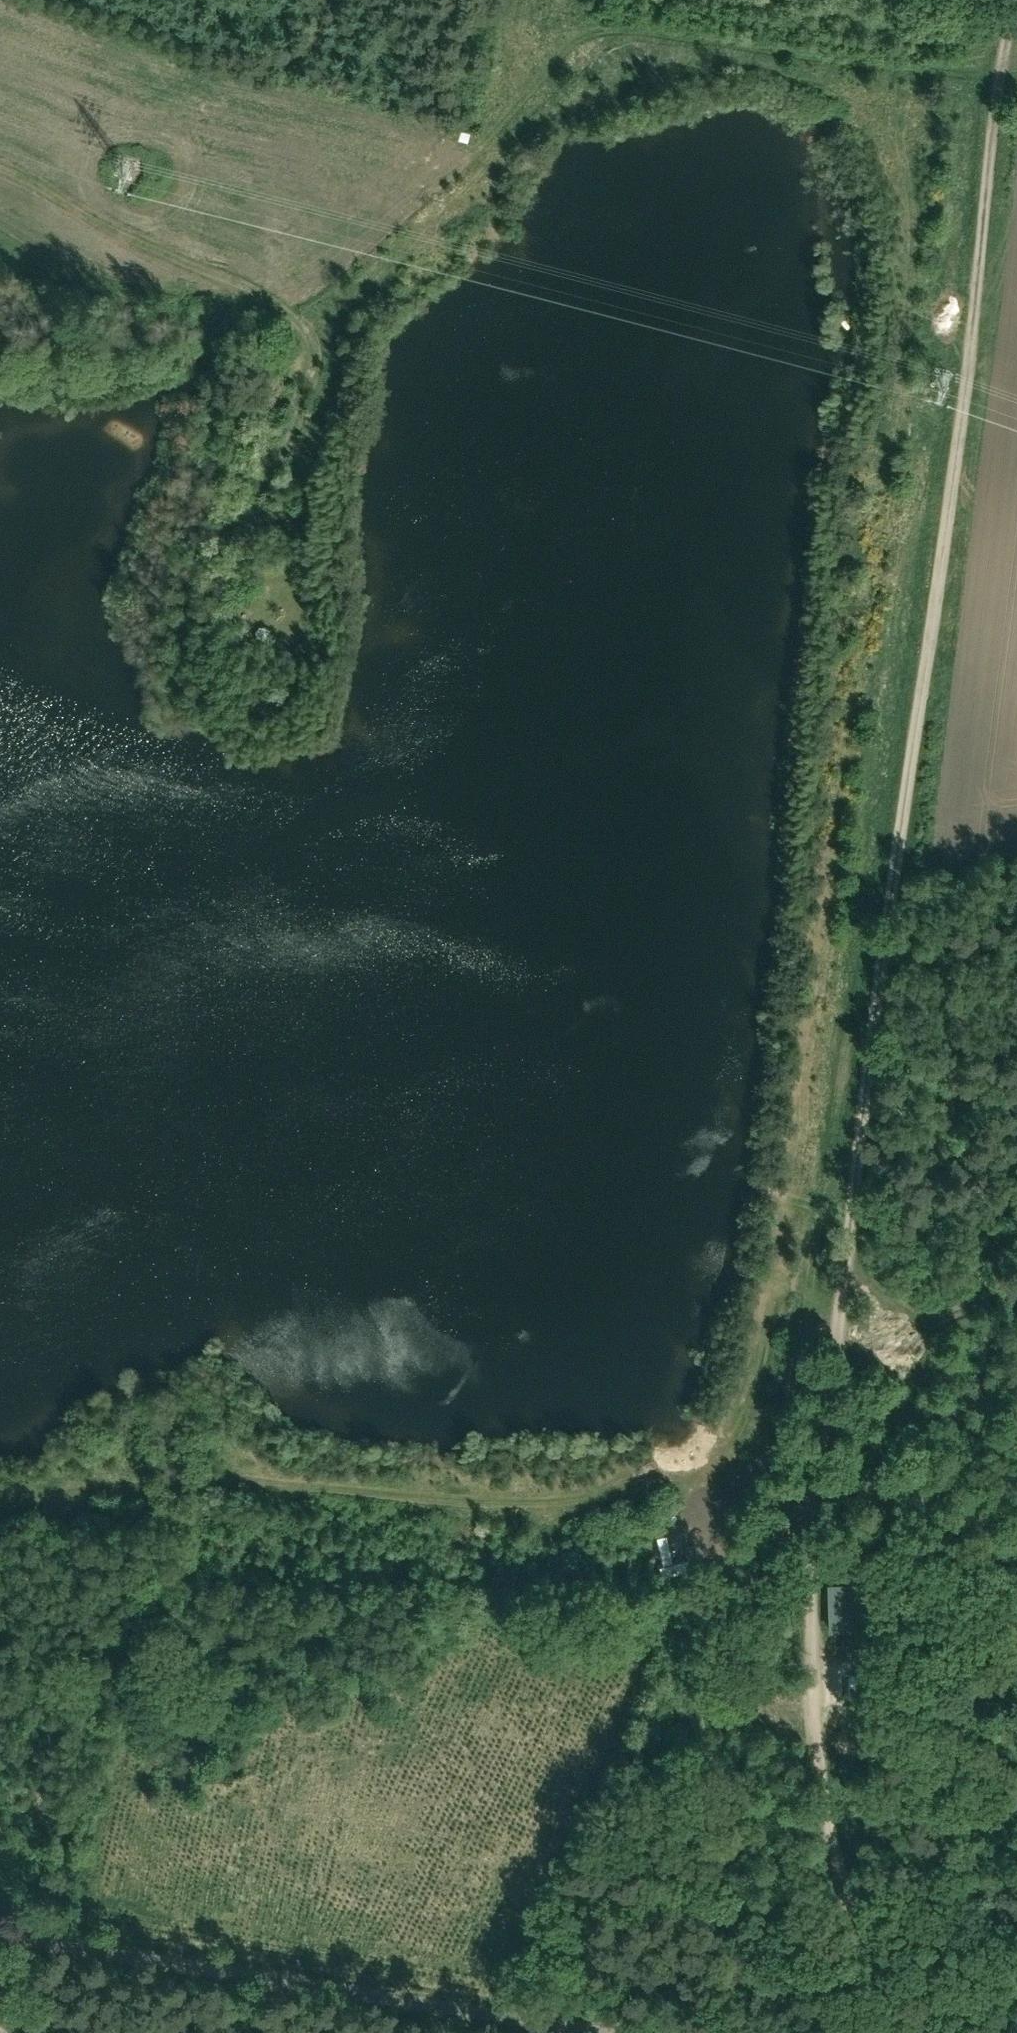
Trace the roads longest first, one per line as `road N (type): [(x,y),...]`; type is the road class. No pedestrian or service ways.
road 1 (unclassified): [(0,1936),(606,2032)]

